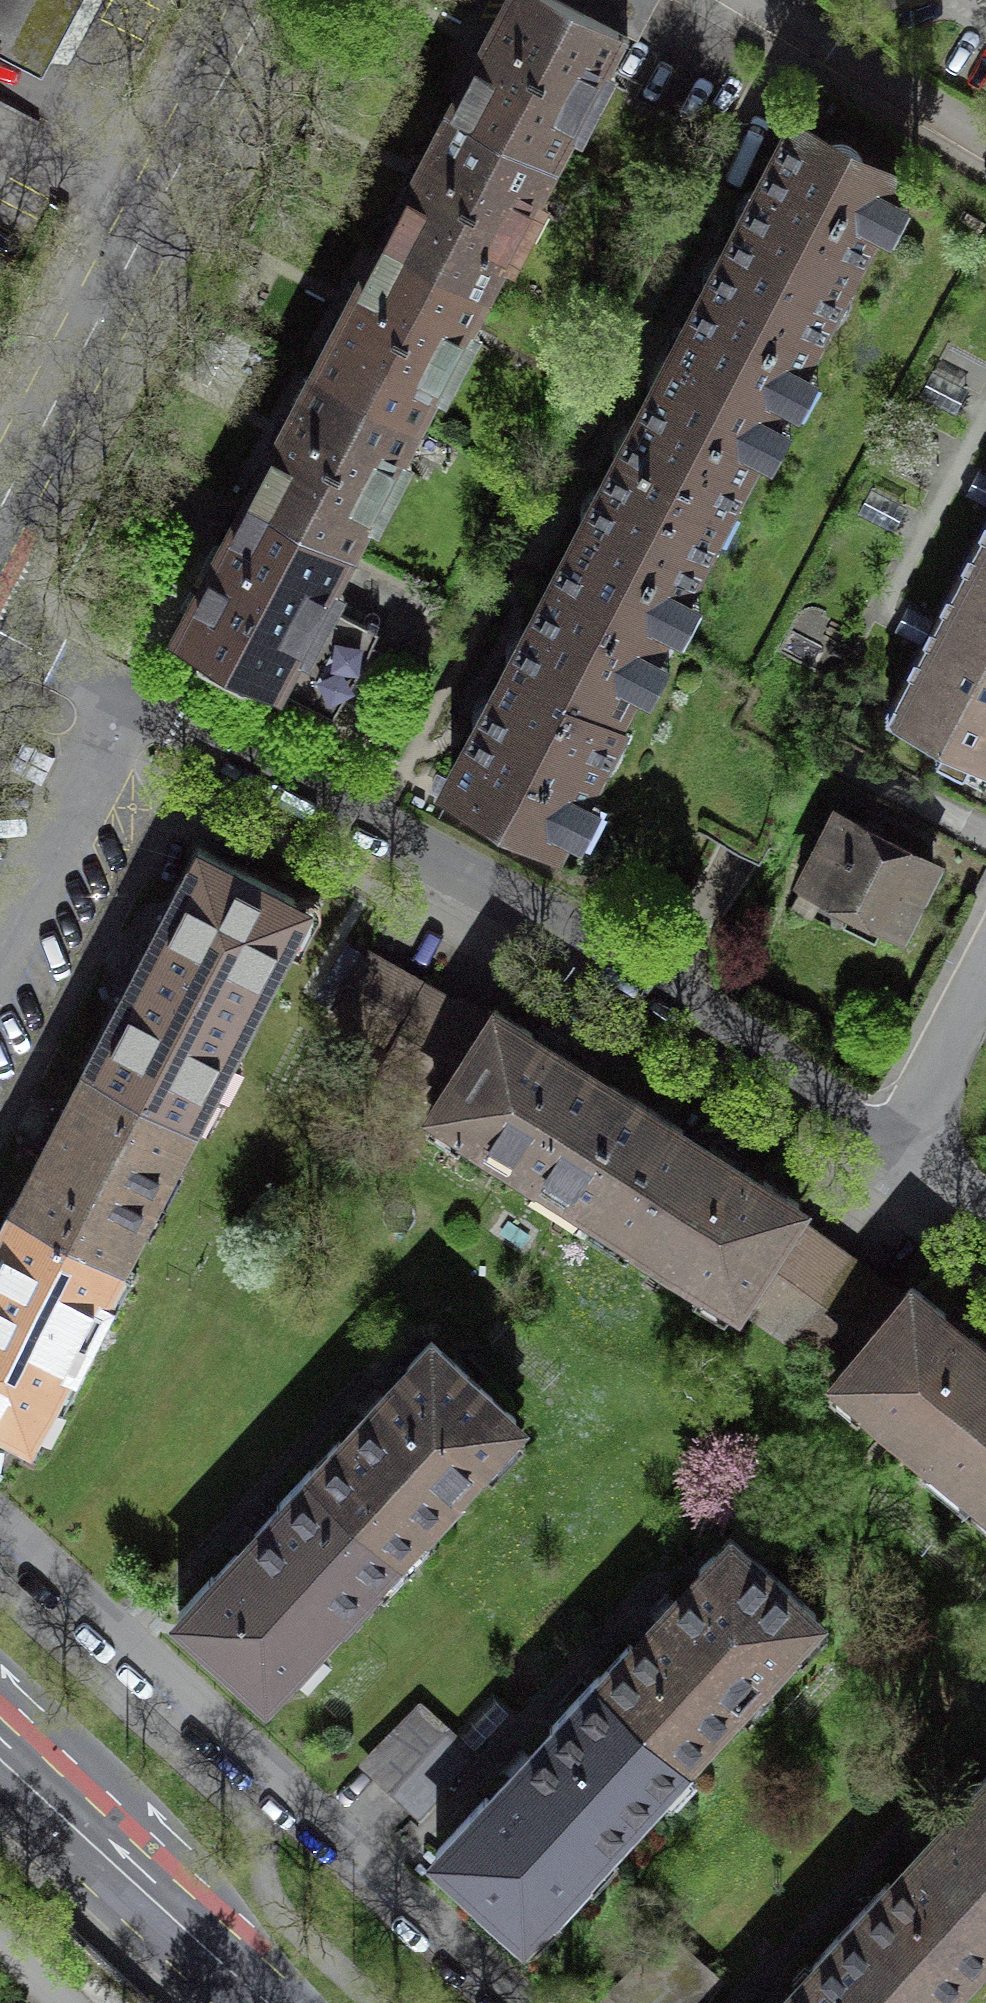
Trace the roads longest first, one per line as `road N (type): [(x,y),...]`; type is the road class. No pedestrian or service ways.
road 1 (residential): [(0,631),(533,911),(894,1136)]
road 2 (primary): [(261,0),(0,509)]
road 3 (primary): [(264,2002),(0,1757)]
road 4 (residential): [(985,139),(772,0)]
road 5 (residential): [(894,1136),(985,957)]

